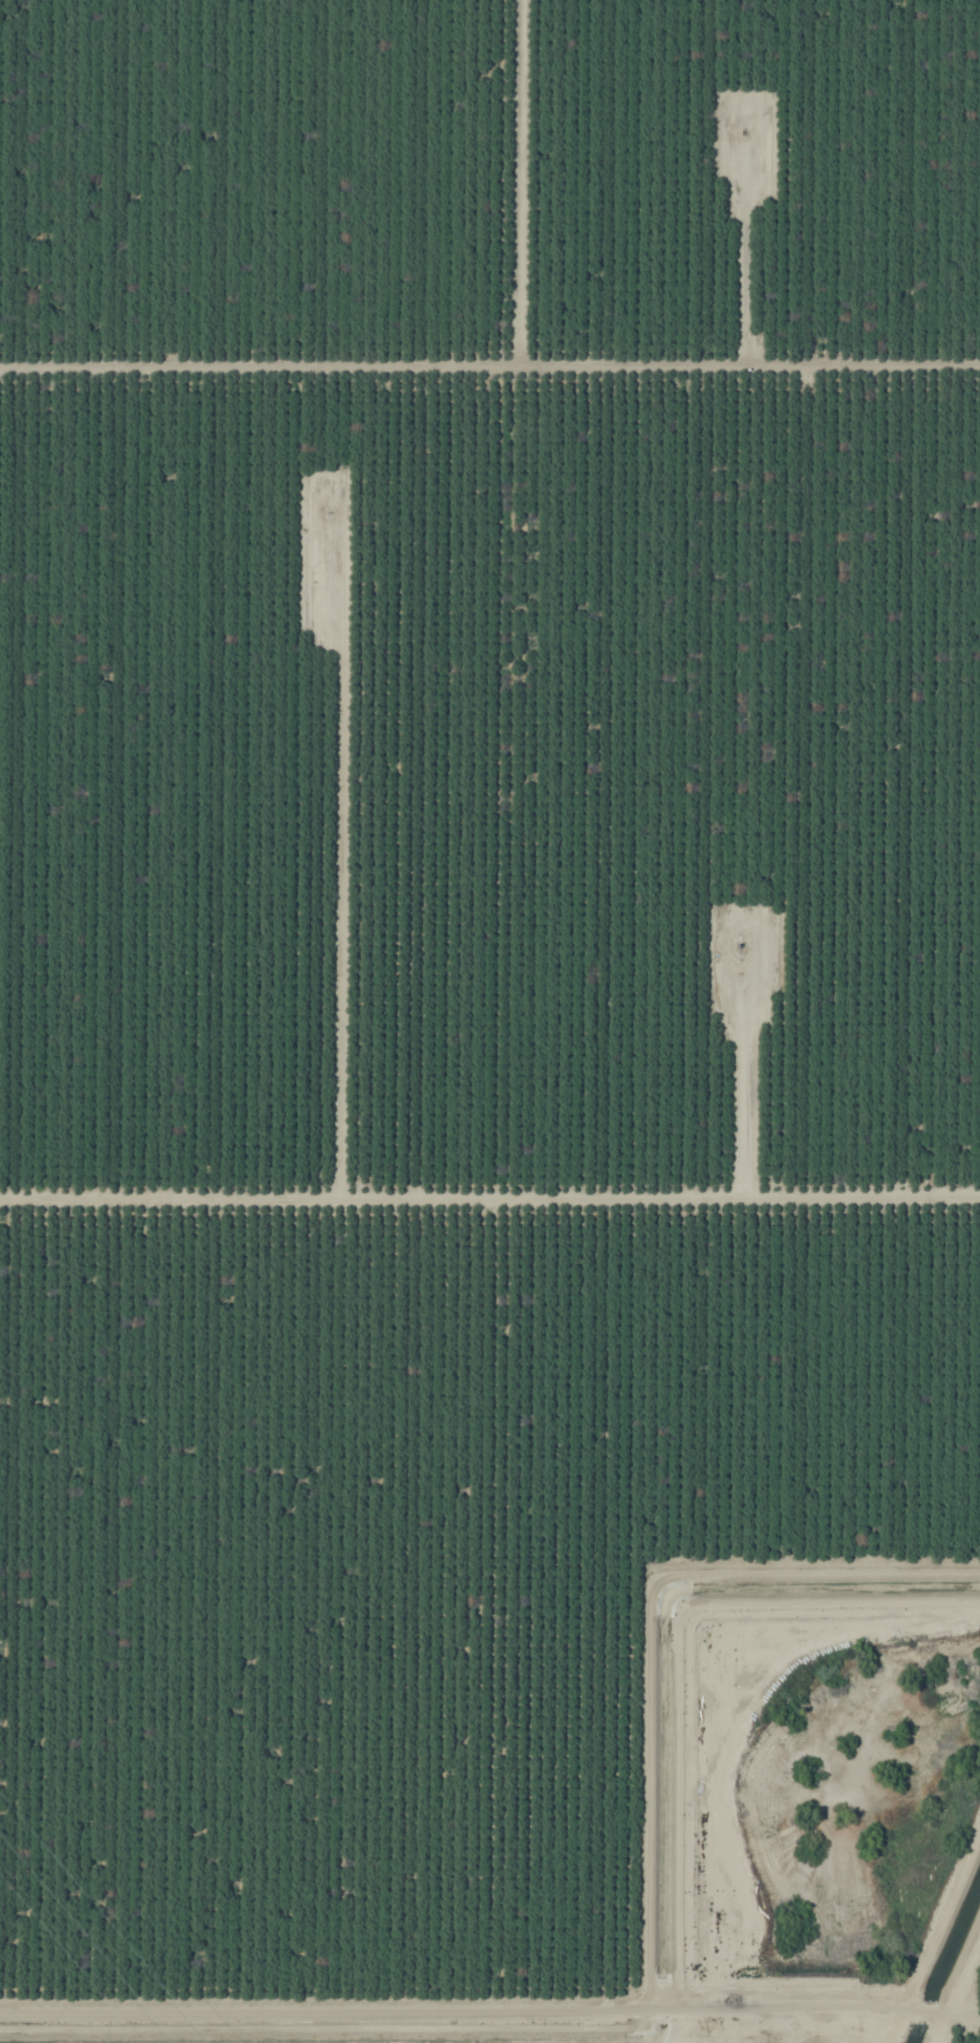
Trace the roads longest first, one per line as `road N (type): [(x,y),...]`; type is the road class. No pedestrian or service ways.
road 1 (track): [(0,2025),(519,2025),(920,2012),(979,2023)]

